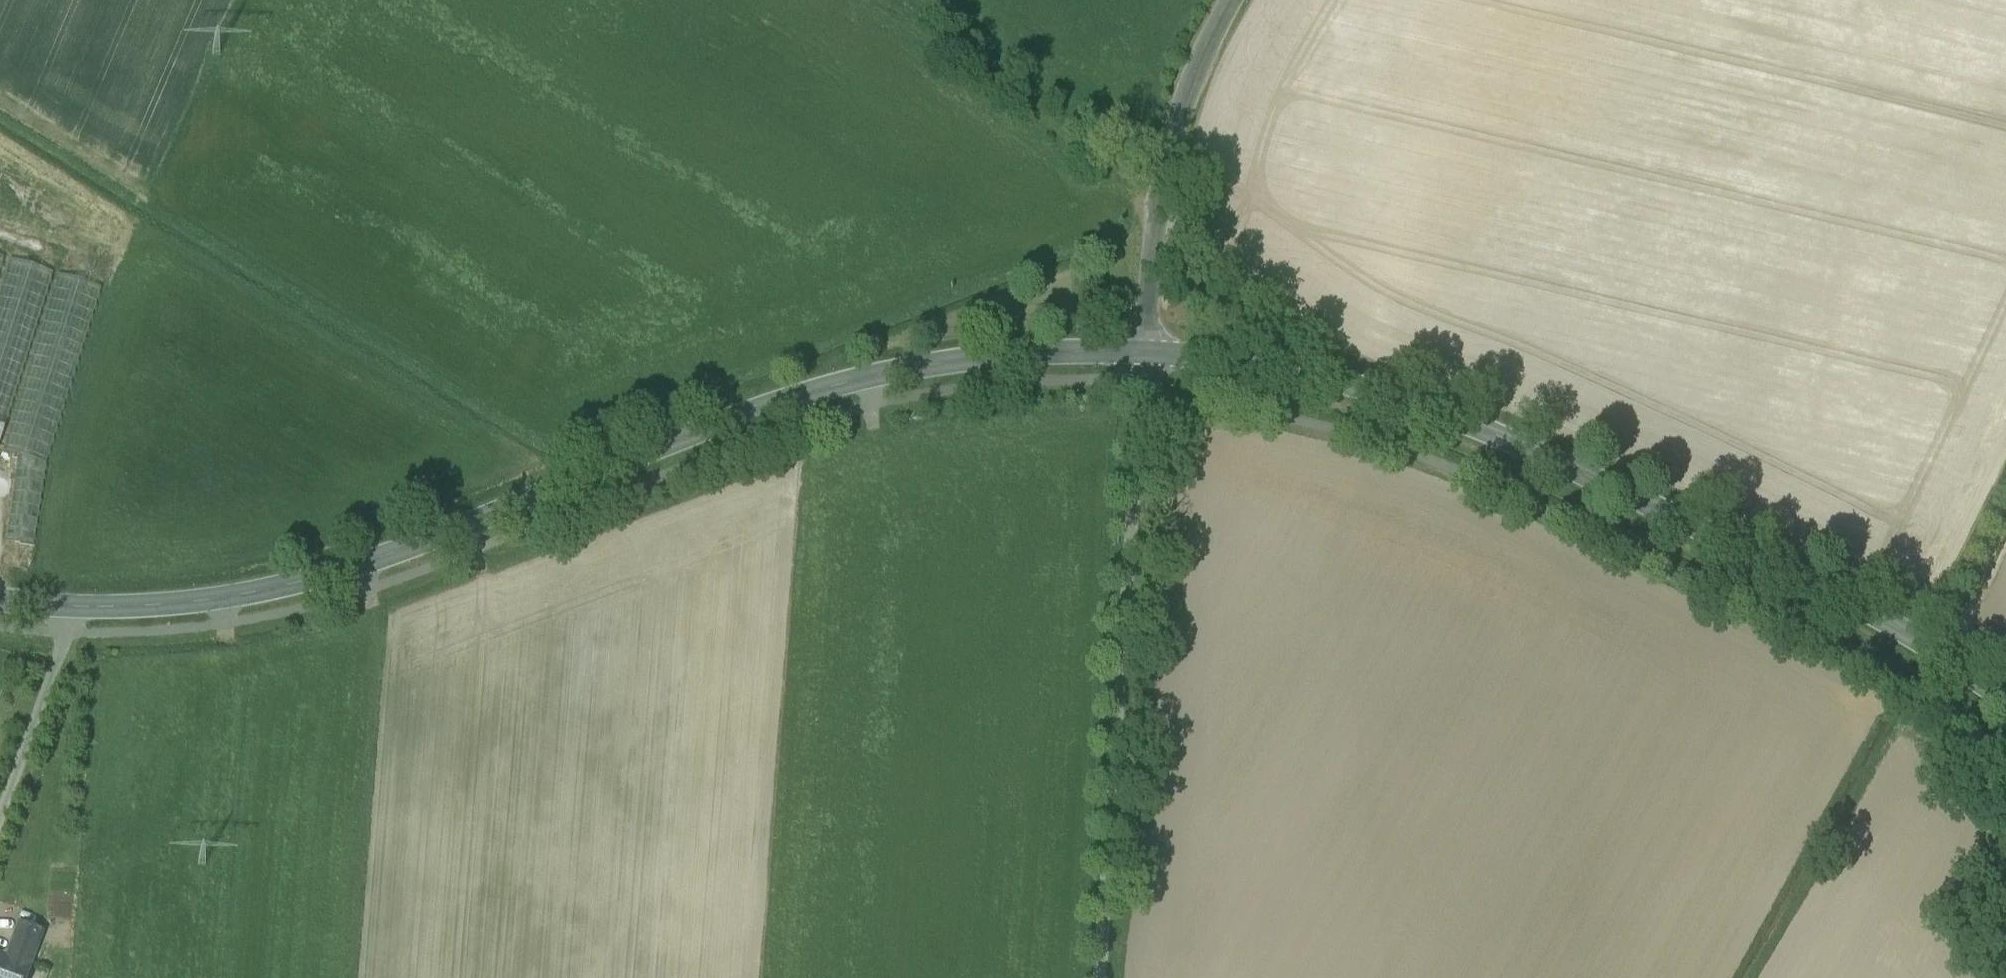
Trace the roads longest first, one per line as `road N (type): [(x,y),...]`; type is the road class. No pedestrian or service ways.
road 1 (tertiary): [(0,600),(69,608),(217,598),(372,560),(776,403),(939,363),(1152,349)]
road 2 (tertiary): [(1152,349),(1374,388),(1678,510),(1896,629),(2005,702)]
road 3 (unclassified): [(1148,398),(1105,977)]
road 4 (unclassified): [(1152,349),(1169,167),(1237,0)]
road 5 (track): [(2005,537),(1944,659)]

